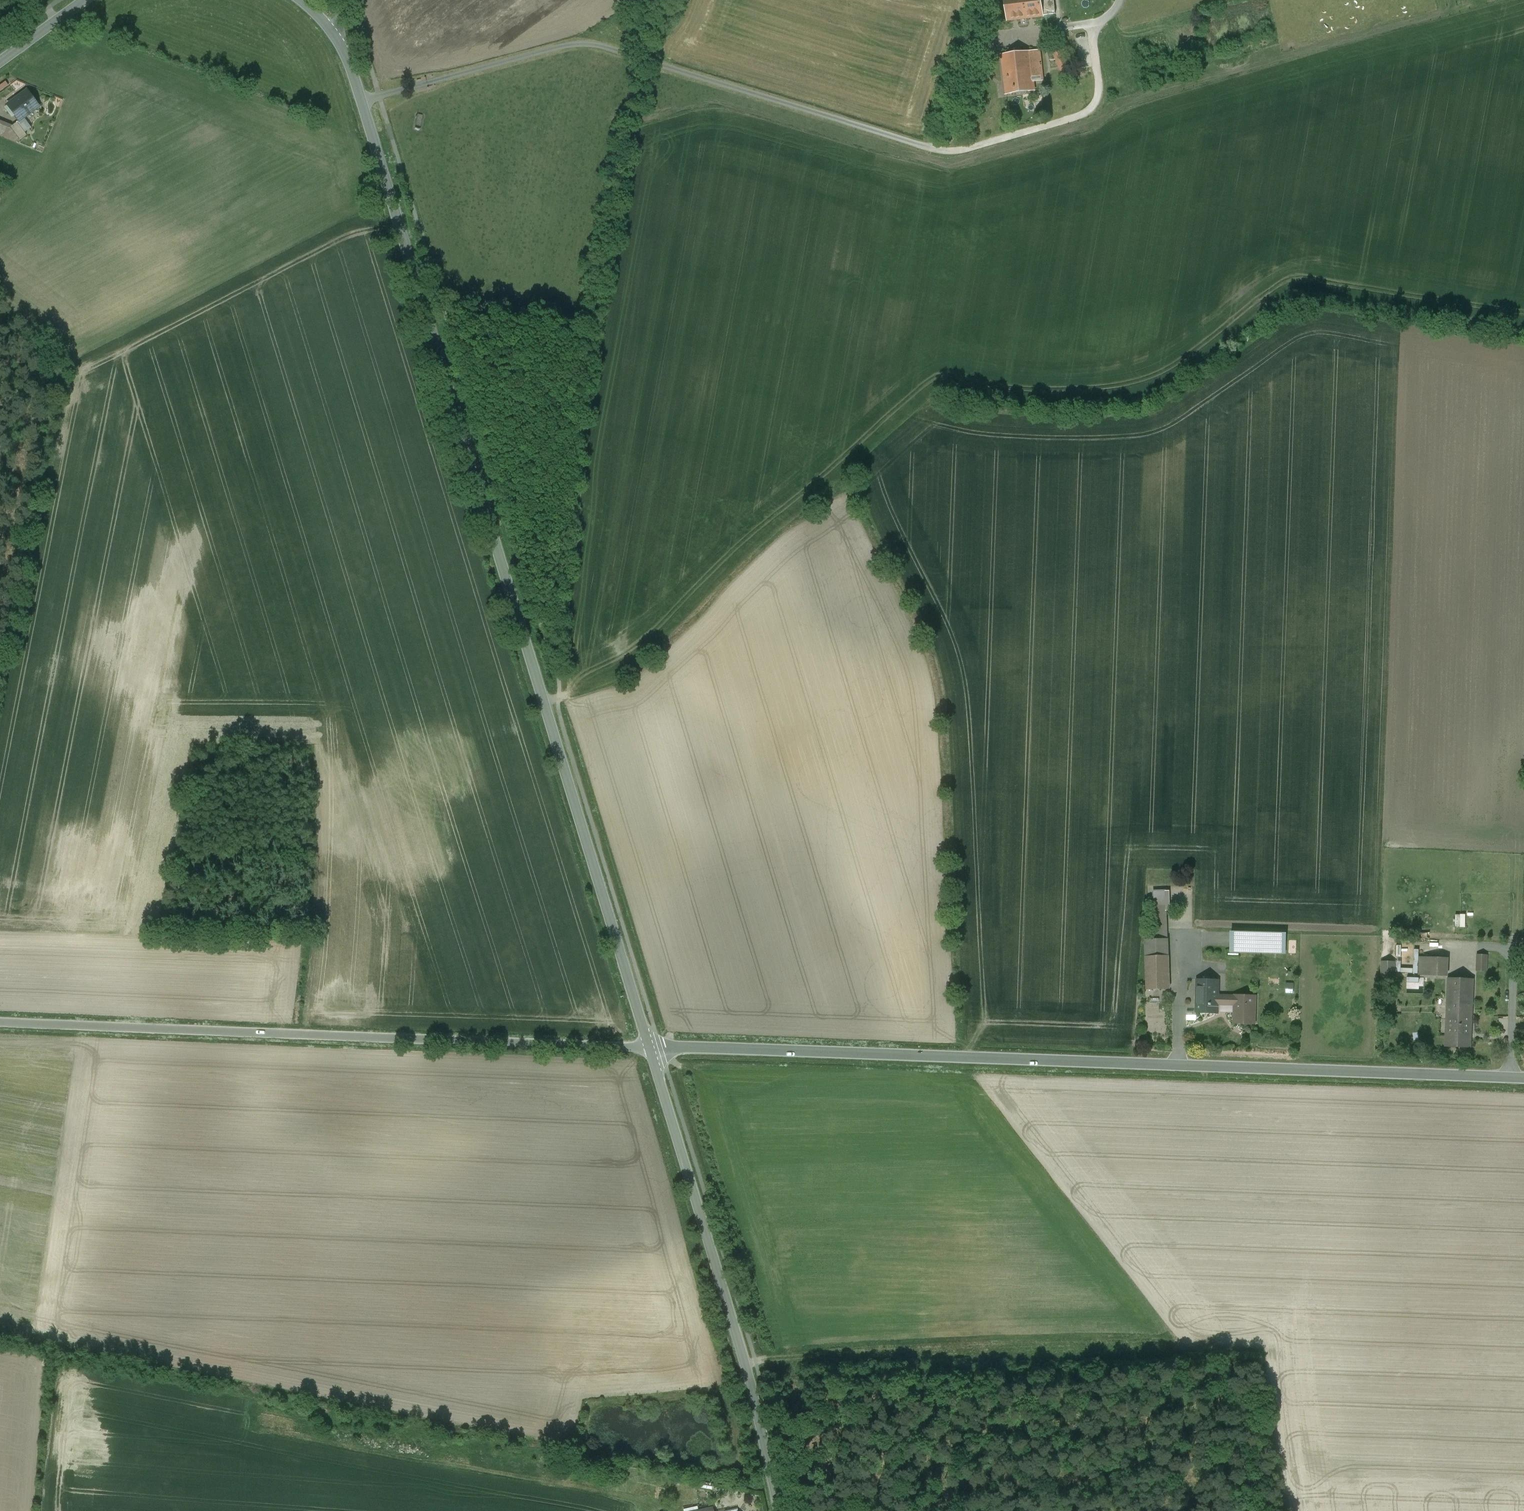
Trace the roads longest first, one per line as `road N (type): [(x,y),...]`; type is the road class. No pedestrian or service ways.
road 1 (tertiary): [(649,1046),(335,35)]
road 2 (tertiary): [(1523,1078),(649,1046)]
road 3 (unclassified): [(649,1046),(0,1022)]
road 4 (tertiary): [(779,1510),(745,1366),(649,1046)]

